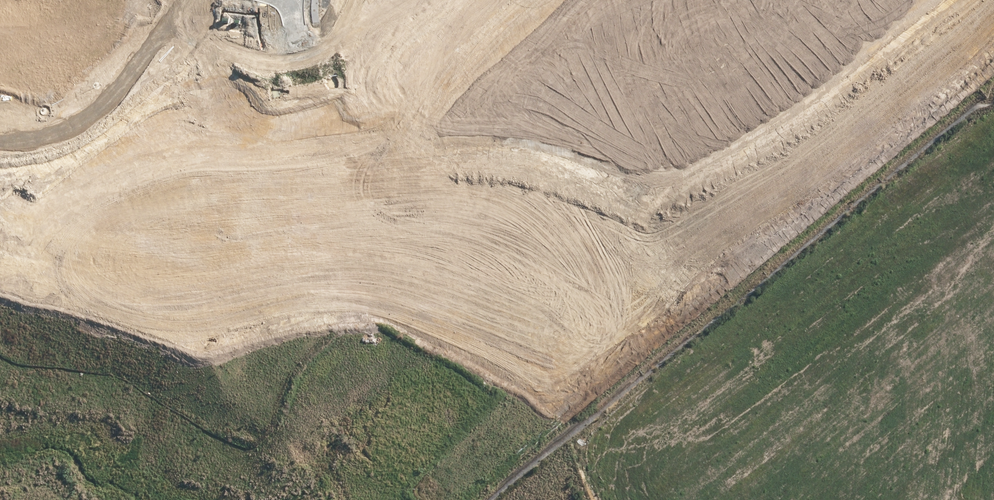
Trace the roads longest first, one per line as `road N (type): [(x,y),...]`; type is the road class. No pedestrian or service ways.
road 1 (secondary): [(0,376),(219,229),(284,196),(426,172),(478,175),(529,186),(664,244),(870,444),(979,499)]
road 2 (secondary): [(915,499),(843,456),(629,270),(586,248),(479,218),(426,214),(331,224),(256,250),(0,413)]
road 3 (unknown): [(629,270),(797,152),(983,0)]
road 4 (unknown): [(993,29),(664,296)]
road 5 (unknown): [(293,26),(331,224)]

